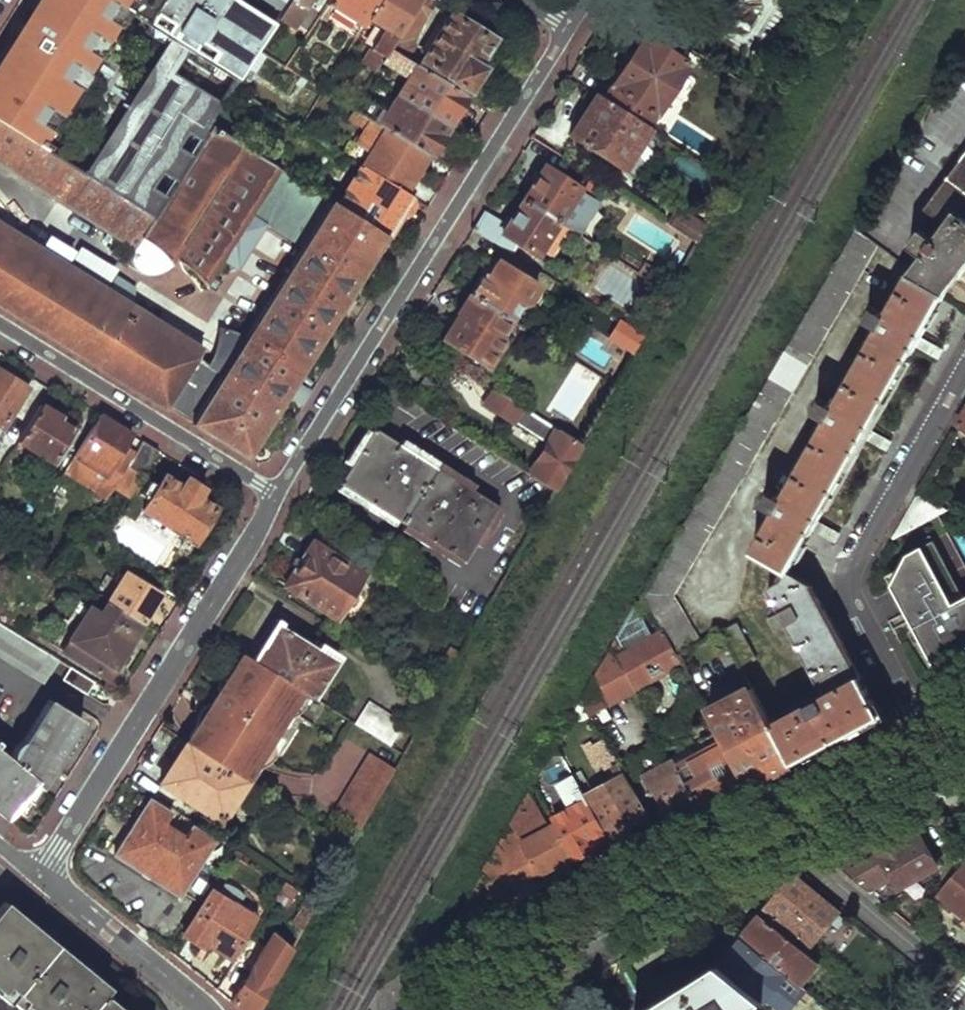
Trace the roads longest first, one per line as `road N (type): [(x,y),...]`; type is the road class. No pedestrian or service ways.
road 1 (secondary): [(922,747),(425,1009)]
road 2 (residential): [(275,496),(570,22)]
road 3 (residential): [(41,879),(275,496)]
road 4 (residential): [(922,747),(850,582),(855,559),(964,370)]
road 5 (residential): [(0,324),(275,496)]
road 6 (residential): [(204,1009),(41,879)]

